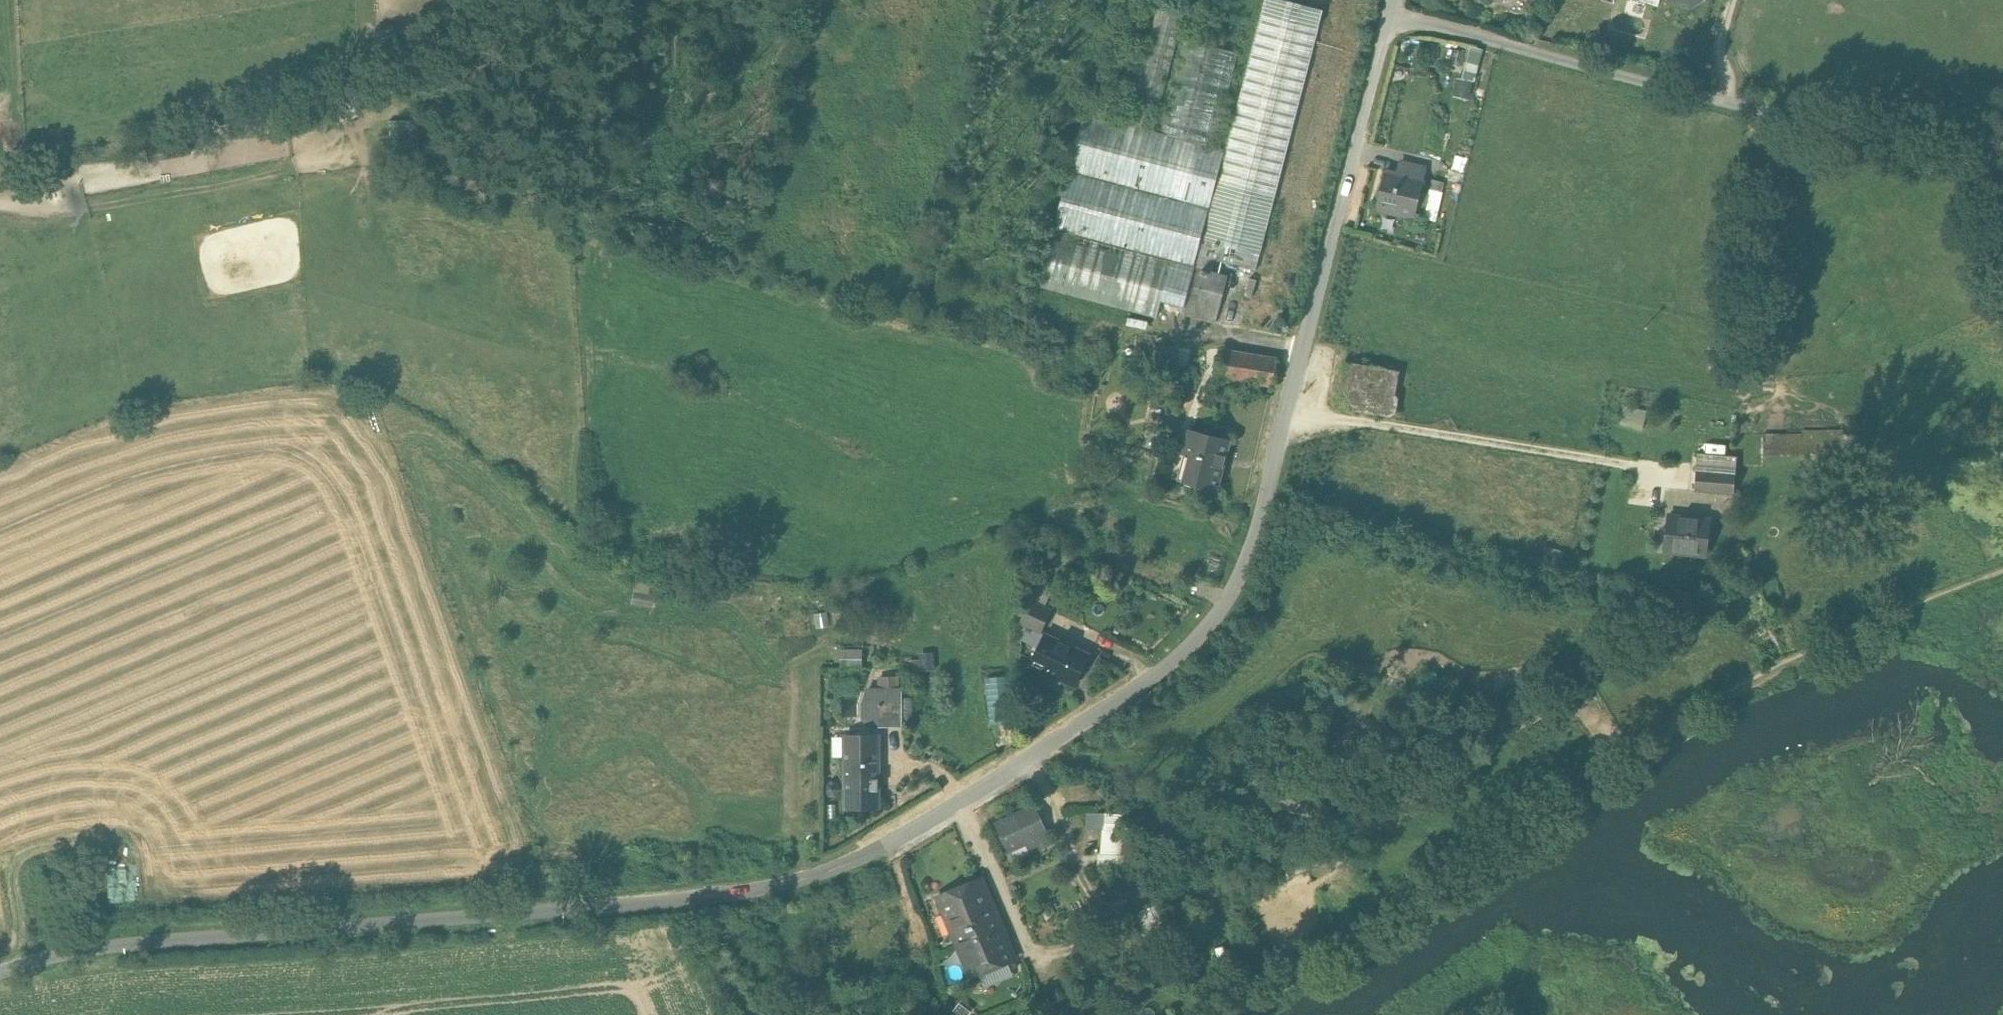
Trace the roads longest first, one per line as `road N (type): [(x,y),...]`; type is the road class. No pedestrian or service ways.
road 1 (residential): [(0,974),(136,941),(559,911),(753,887),(892,842),(1099,712),(1178,657),(1242,586),(1280,508),(1289,432),(1396,13)]
road 2 (residential): [(1396,13),(2002,150)]

